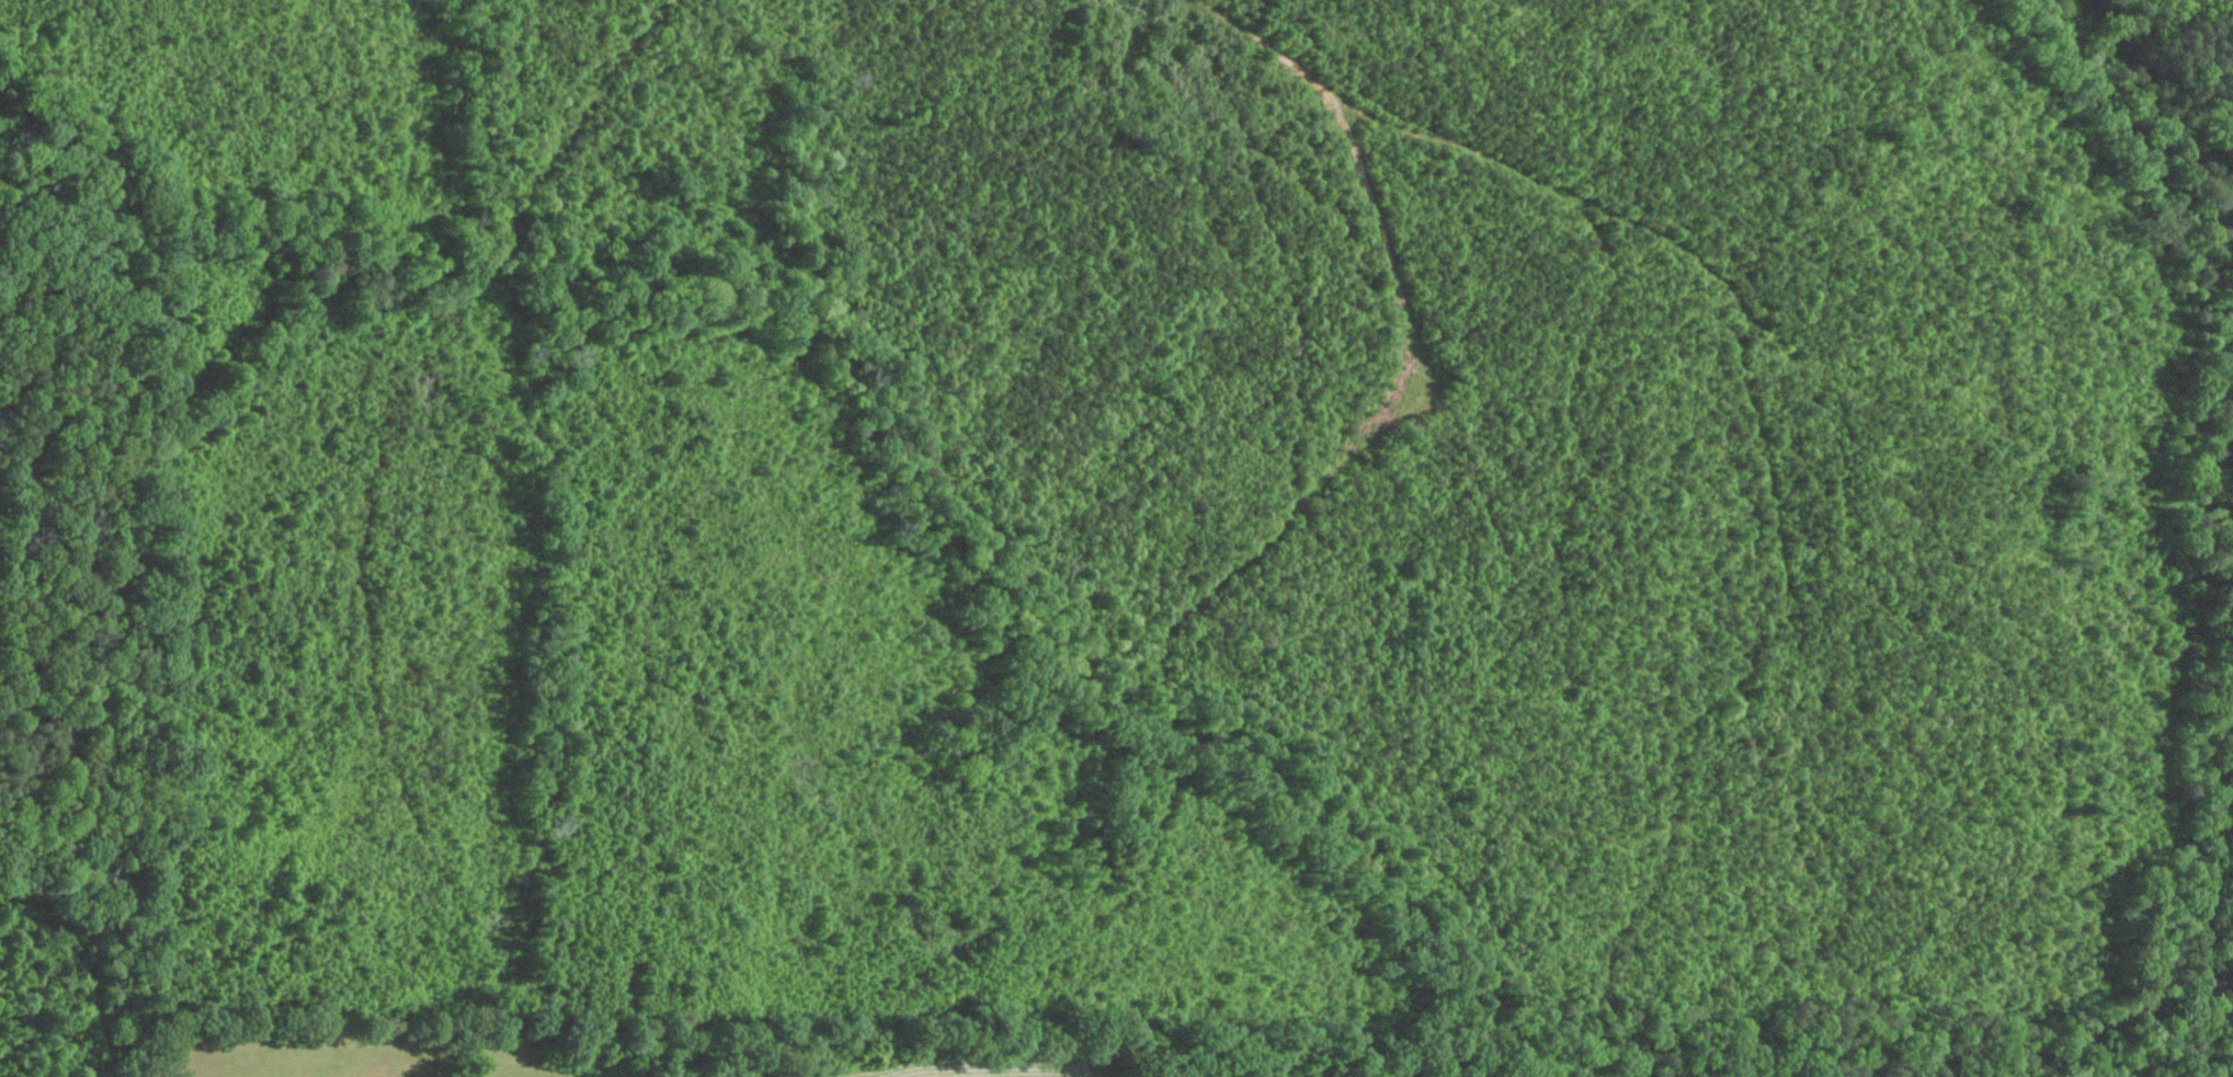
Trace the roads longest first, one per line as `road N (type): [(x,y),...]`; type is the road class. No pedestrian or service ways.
road 1 (residential): [(579,0),(546,126)]

